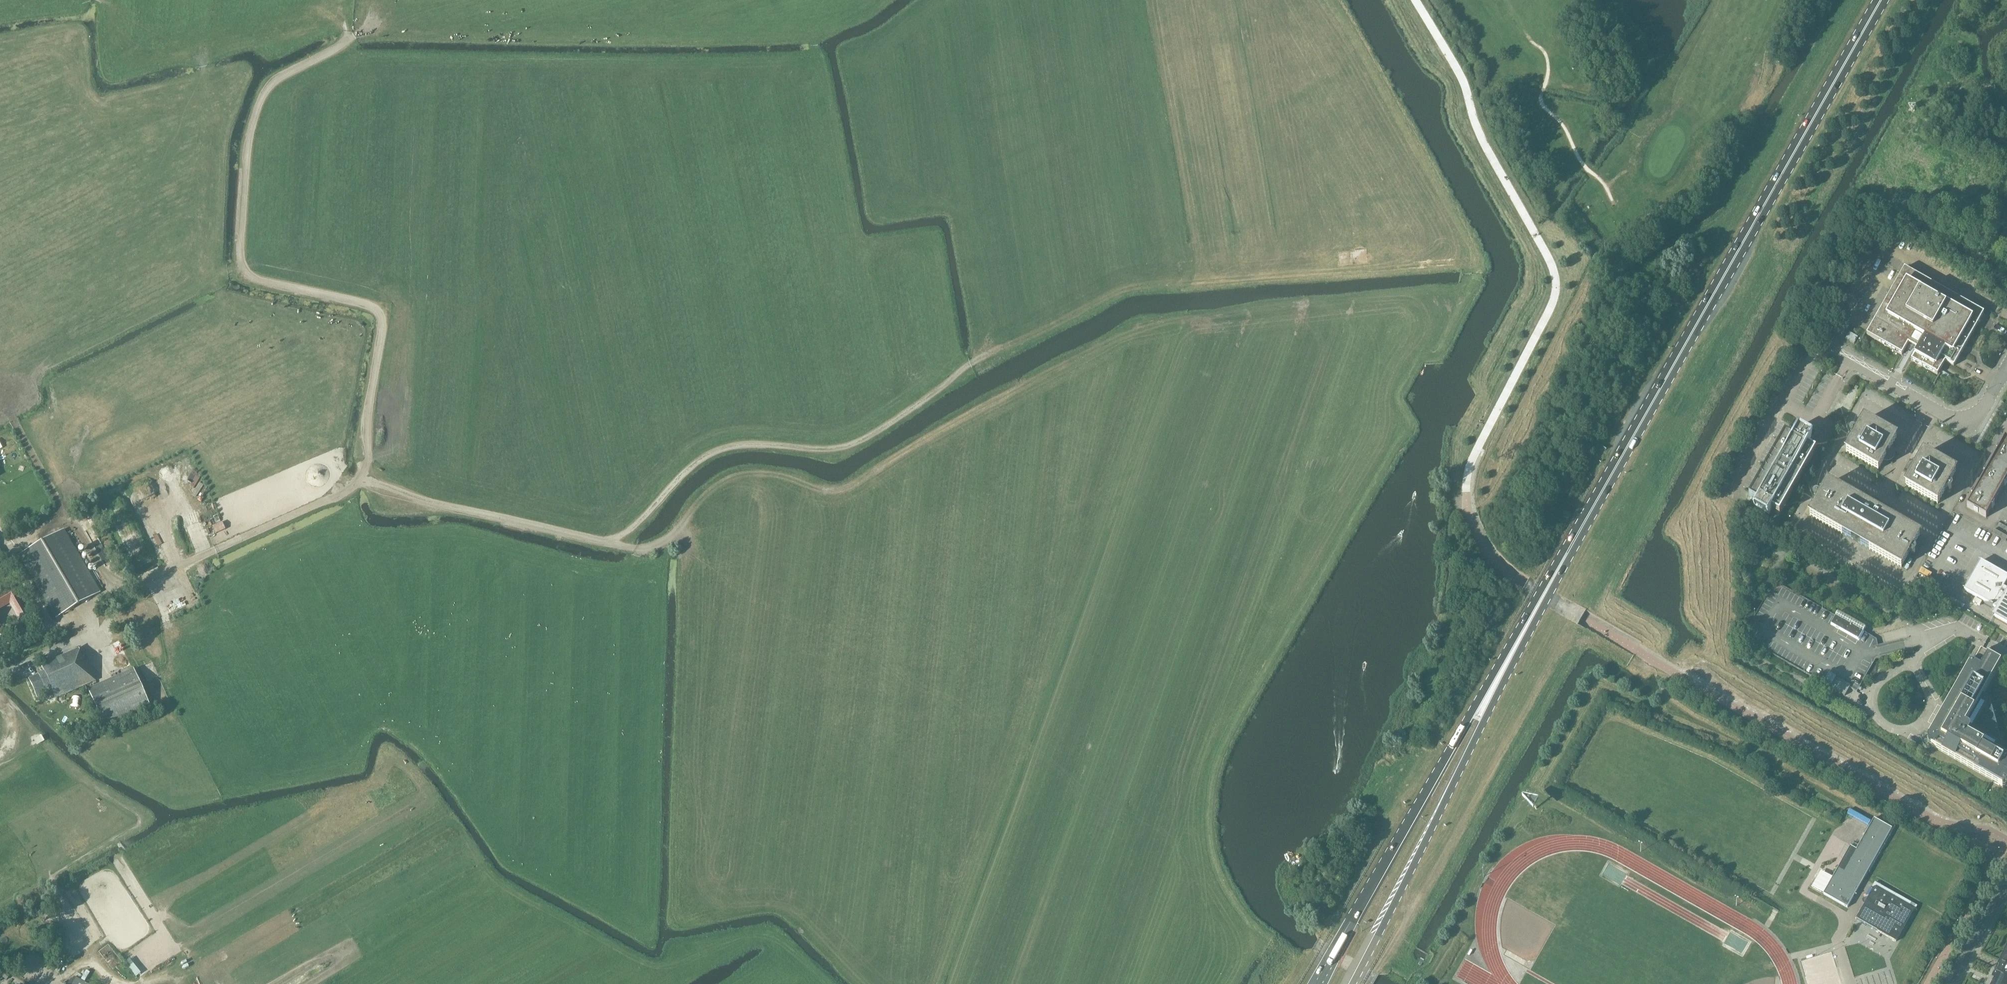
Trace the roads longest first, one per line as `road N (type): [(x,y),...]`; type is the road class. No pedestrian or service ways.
road 1 (track): [(609,541),(362,482),(383,322),(375,307),(243,275),(247,140),(269,84),(366,24)]
road 2 (primary): [(1568,551),(1882,0)]
road 3 (track): [(989,349),(855,443),(713,454),(609,541),(639,549),(666,541),(688,519)]
road 4 (primary): [(1568,551),(1314,983)]
road 5 (track): [(1657,663),(1644,672),(1570,639),(1542,675),(1369,983)]
road 6 (primary): [(1352,983),(1568,551)]
road 7 (track): [(362,482),(139,581),(102,605),(77,638),(0,675)]
road 8 (unclassified): [(1827,351),(1950,421),(1977,415),(2006,364)]

